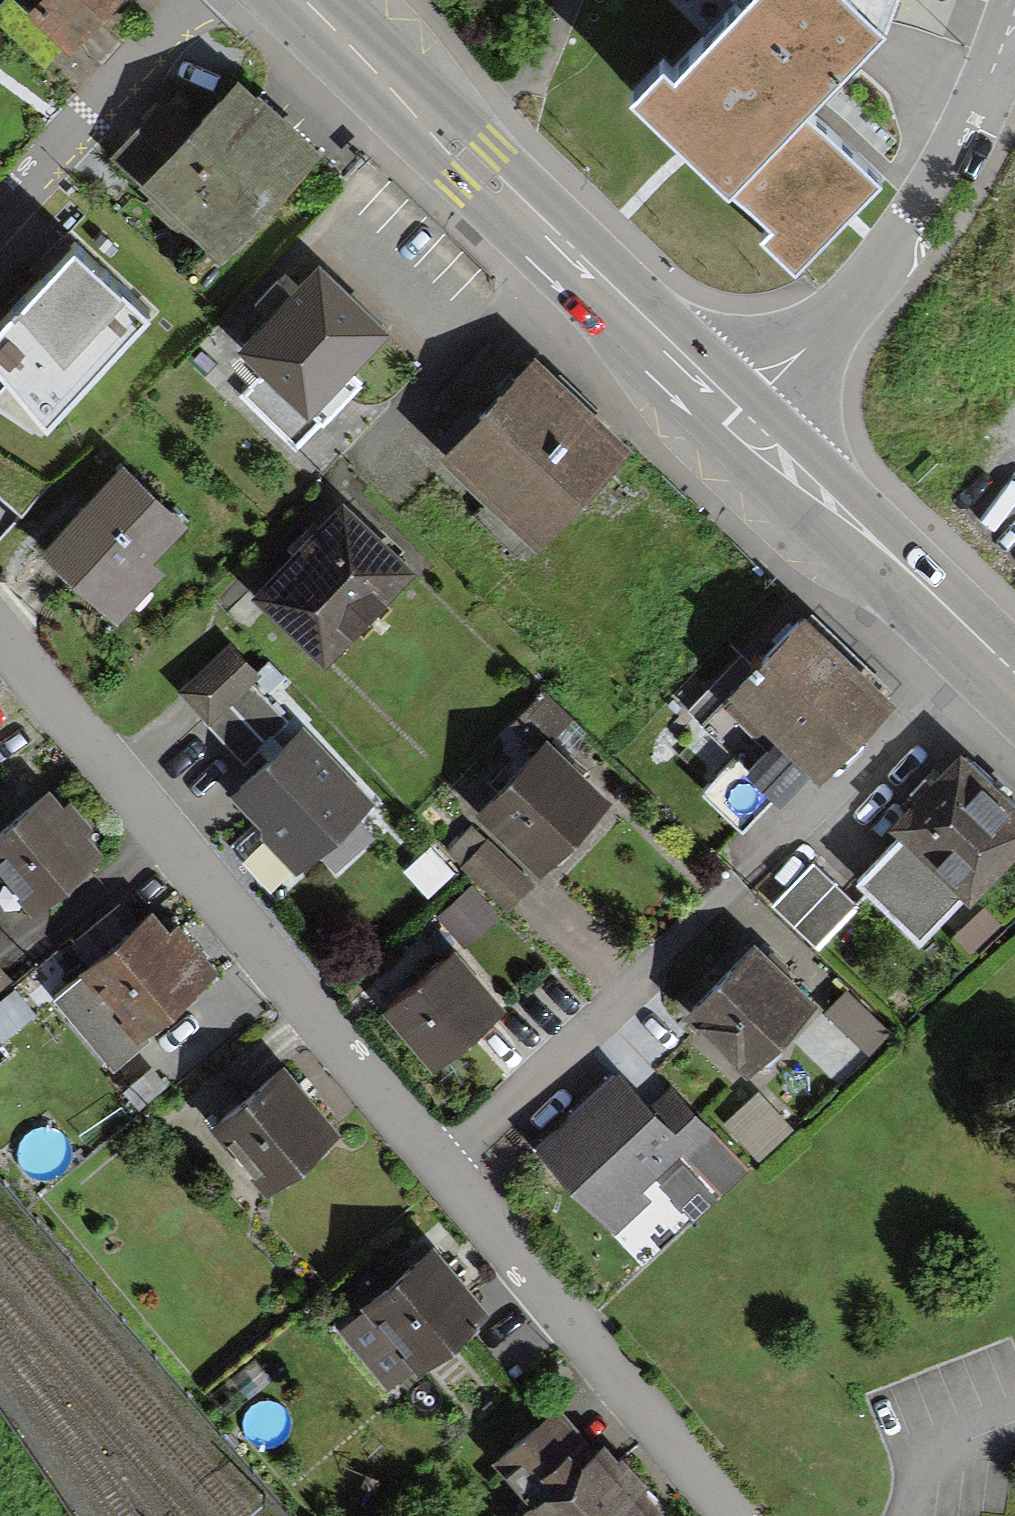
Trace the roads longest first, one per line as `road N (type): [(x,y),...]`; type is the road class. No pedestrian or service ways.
road 1 (residential): [(0,637),(726,1515)]
road 2 (primary): [(731,411),(304,0)]
road 3 (residential): [(731,411),(879,272),(963,140),(1014,15)]
road 4 (primary): [(1014,680),(731,411)]
road 5 (residential): [(197,0),(0,212)]

